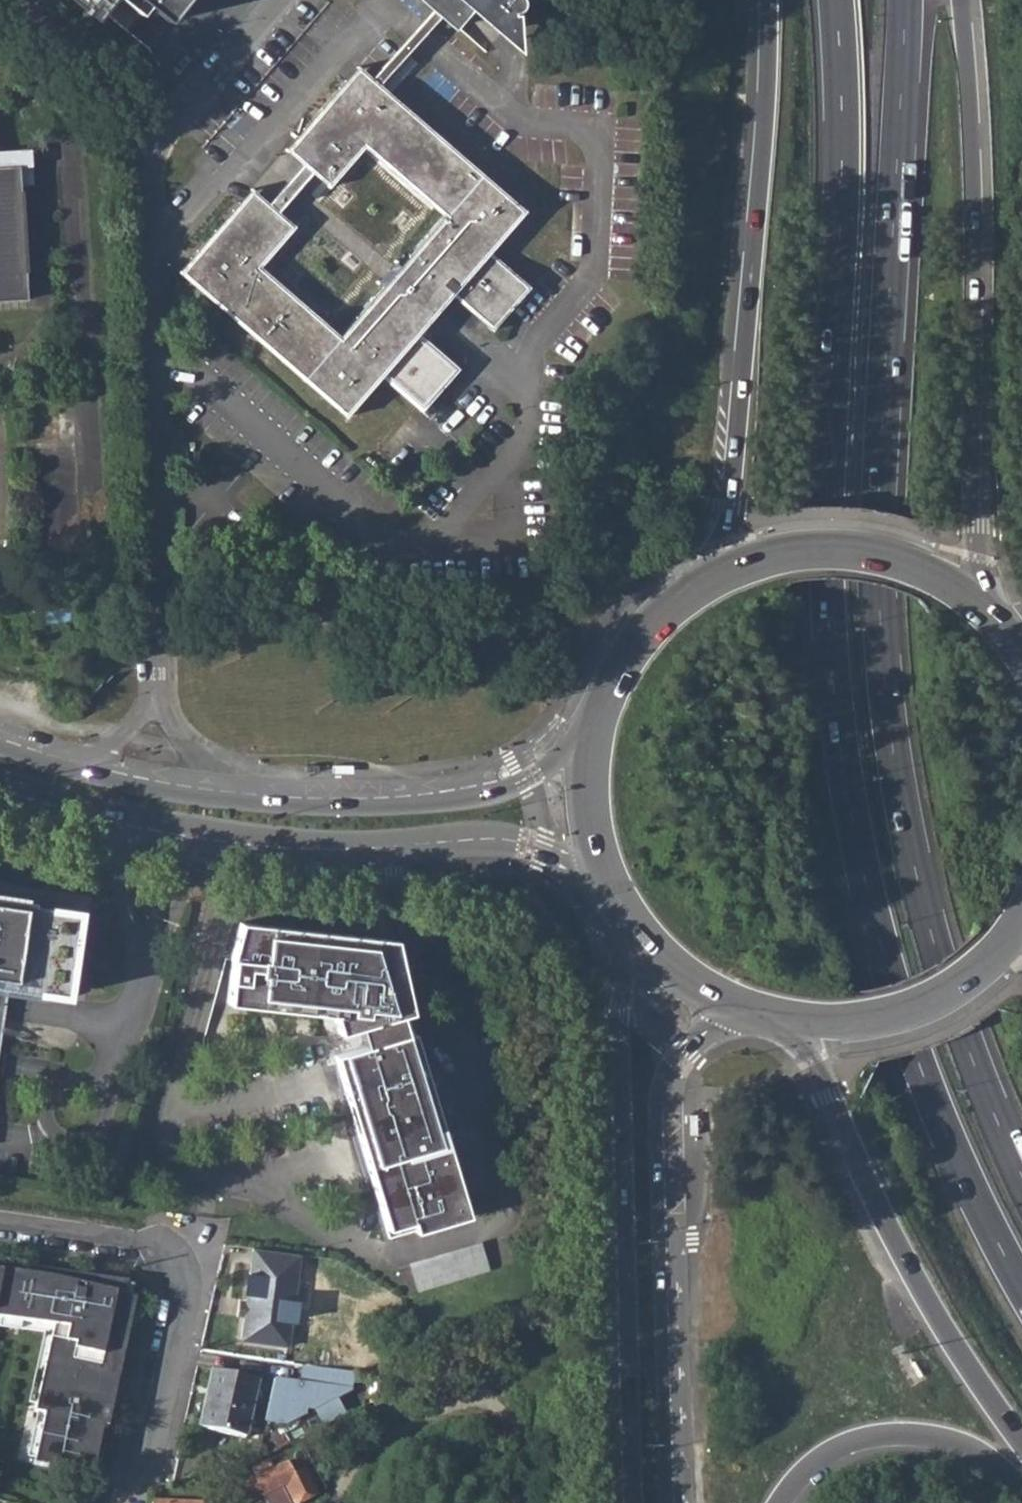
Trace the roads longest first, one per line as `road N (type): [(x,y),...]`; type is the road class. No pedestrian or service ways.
road 1 (trunk): [(840,0),(844,200),(827,561),(844,765),(890,973),(942,1121),(1021,1285)]
road 2 (trunk): [(1021,1175),(935,942),(886,697),(880,497),(908,0)]
road 3 (residential): [(241,839),(181,1057),(170,1141),(187,1165),(372,1253),(485,1223),(507,1165),(452,993)]
road 4 (residential): [(155,703),(159,641),(127,198),(285,0)]
road 5 (trunk): [(1001,616),(981,574),(977,523),(979,200),(965,0)]
road 6 (secondary): [(623,919),(633,1502)]
road 7 (trunk): [(768,0),(755,268),(731,505),(716,572)]
road 8 (secondary): [(673,1502),(665,1101),(687,1054),(739,1014)]
road 9 (trunk): [(785,1027),(812,1054),(926,1280),(1021,1433)]
road 10 (residential): [(141,1502),(185,1300),(174,1264),(139,1243),(0,1222)]
road 11 (secondary): [(589,738),(538,773),(464,798),(333,807),(223,799)]
road 12 (secondary): [(241,839),(366,845),(469,837),(529,844),(598,870)]
road 13 (secondary): [(1001,616),(923,564),(854,546),(783,549),(716,572)]
road 14 (secondary): [(785,1027),(846,1030),(925,1011),(978,980),(1021,935)]
road 15 (trunk): [(795,1502),(836,1463),(889,1445),(953,1449),(1021,1486)]
road 16 (secondary): [(0,782),(101,813),(241,839)]
road 17 (secondary): [(716,572),(634,641),(589,738)]
road 18 (secondary): [(223,799),(70,766)]
road 19 (secondary): [(623,919),(682,983),(739,1014)]
road 20 (secondary): [(589,738),(585,804),(598,870)]

